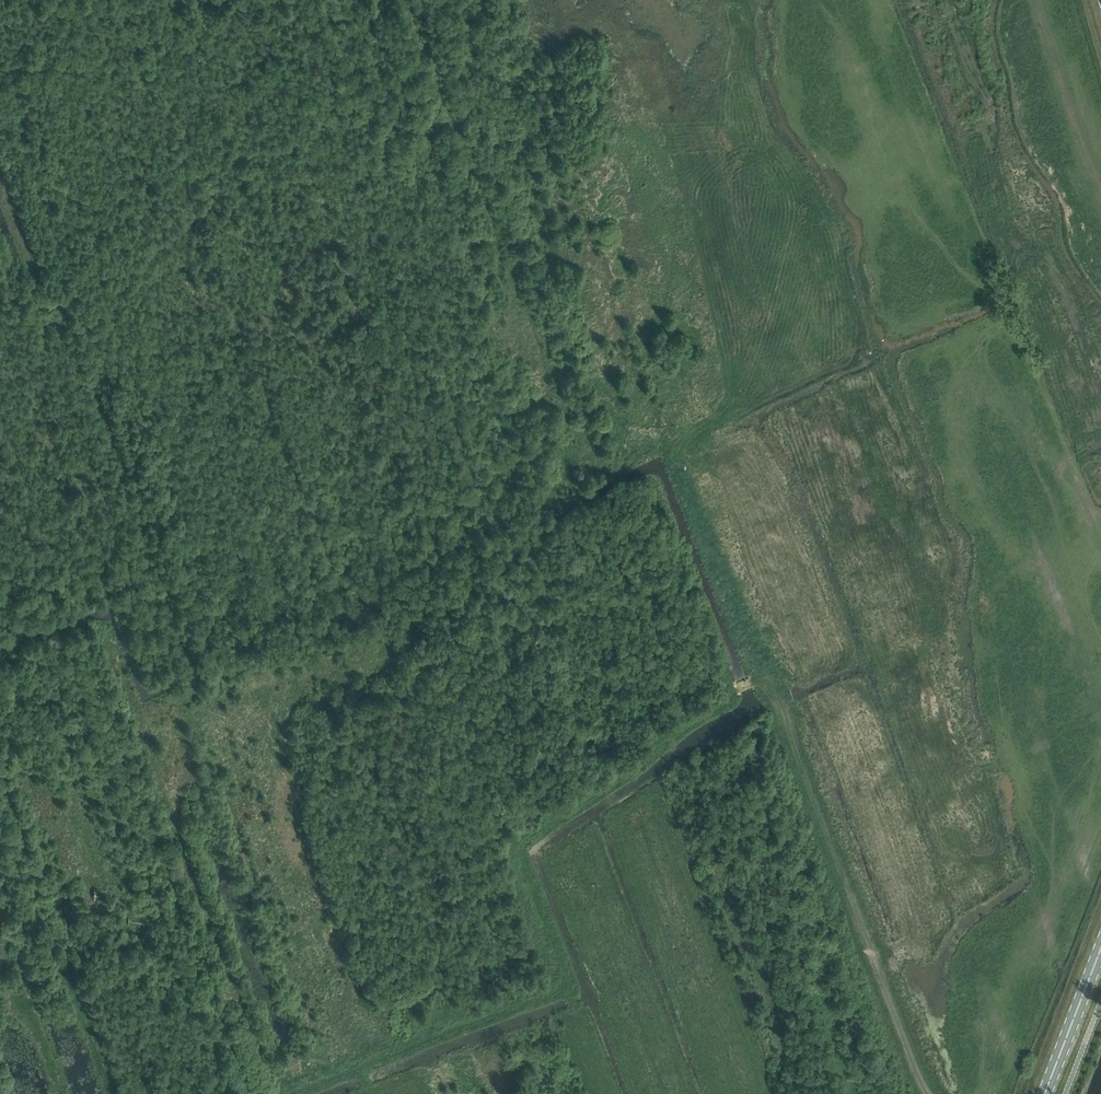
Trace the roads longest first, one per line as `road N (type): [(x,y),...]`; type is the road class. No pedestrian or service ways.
road 1 (primary): [(1044,1093),(1100,949)]

